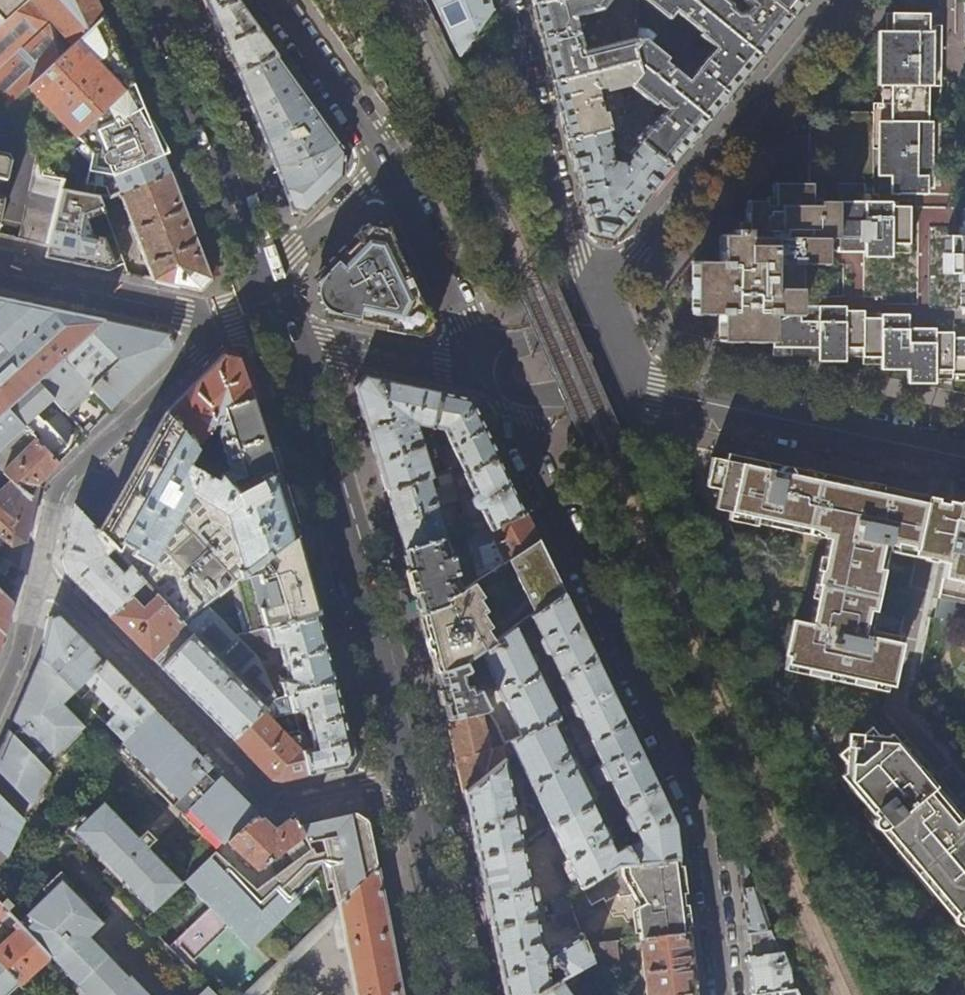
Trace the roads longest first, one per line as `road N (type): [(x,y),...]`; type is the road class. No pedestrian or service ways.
road 1 (residential): [(728,994),(703,810),(491,378)]
road 2 (residential): [(39,575),(271,798),(406,769)]
road 3 (secondary): [(285,333),(334,482),(406,769)]
road 4 (residential): [(590,310),(844,0)]
road 5 (residential): [(964,455),(630,388)]
road 6 (residential): [(231,314),(59,486),(39,575)]
road 7 (residential): [(509,0),(590,310)]
road 8 (secondary): [(139,0),(265,279)]
road 9 (residential): [(491,378),(387,166)]
road 10 (residential): [(0,270),(231,314)]
road 11 (secondary): [(406,769),(450,994)]
road 12 (residential): [(491,378),(285,333)]
road 13 (residential): [(387,166),(269,0)]
road 14 (residential): [(265,279),(387,166)]
road 15 (residential): [(491,378),(540,402),(630,388)]
road 16 (residential): [(39,575),(0,703)]
road 17 (residential): [(590,310),(513,348),(491,378)]

